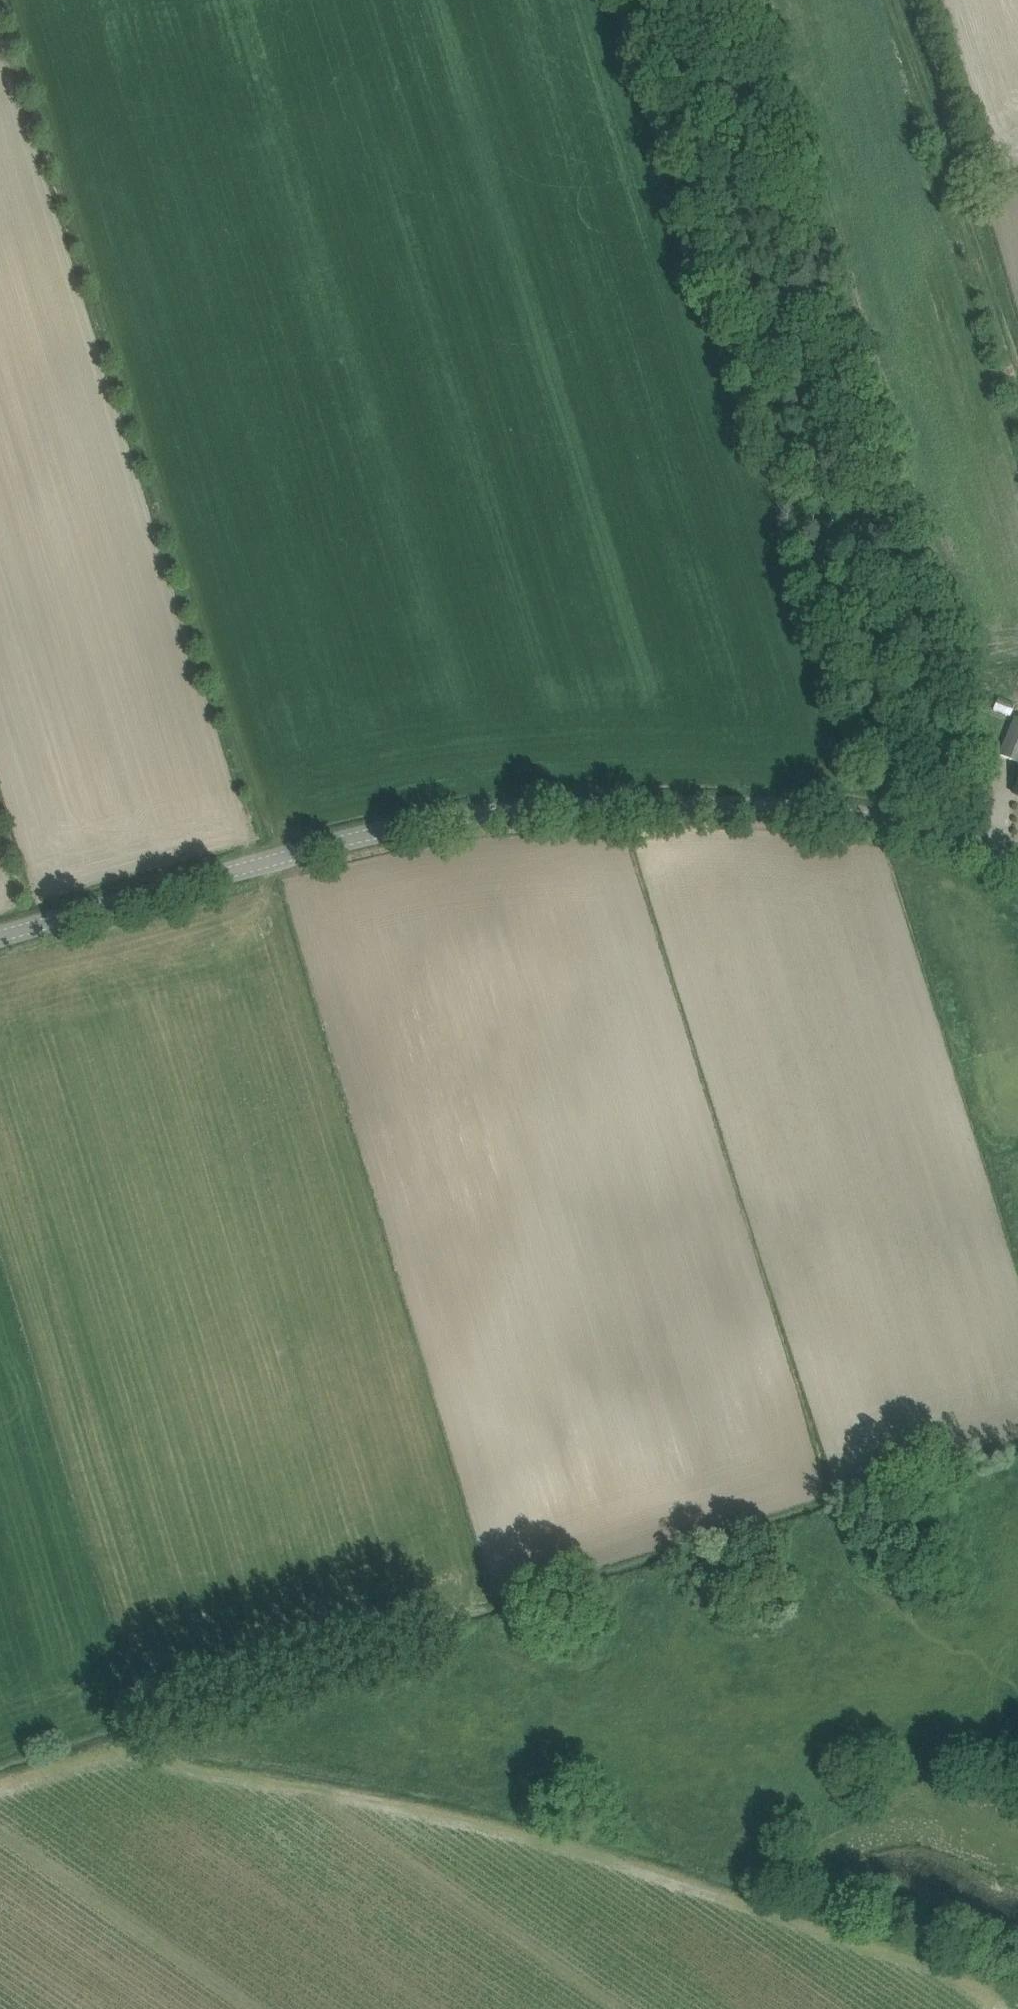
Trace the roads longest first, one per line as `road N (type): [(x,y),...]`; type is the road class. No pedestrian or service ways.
road 1 (tertiary): [(0,936),(398,827),(529,810),(813,811),(902,824),(1017,864)]

